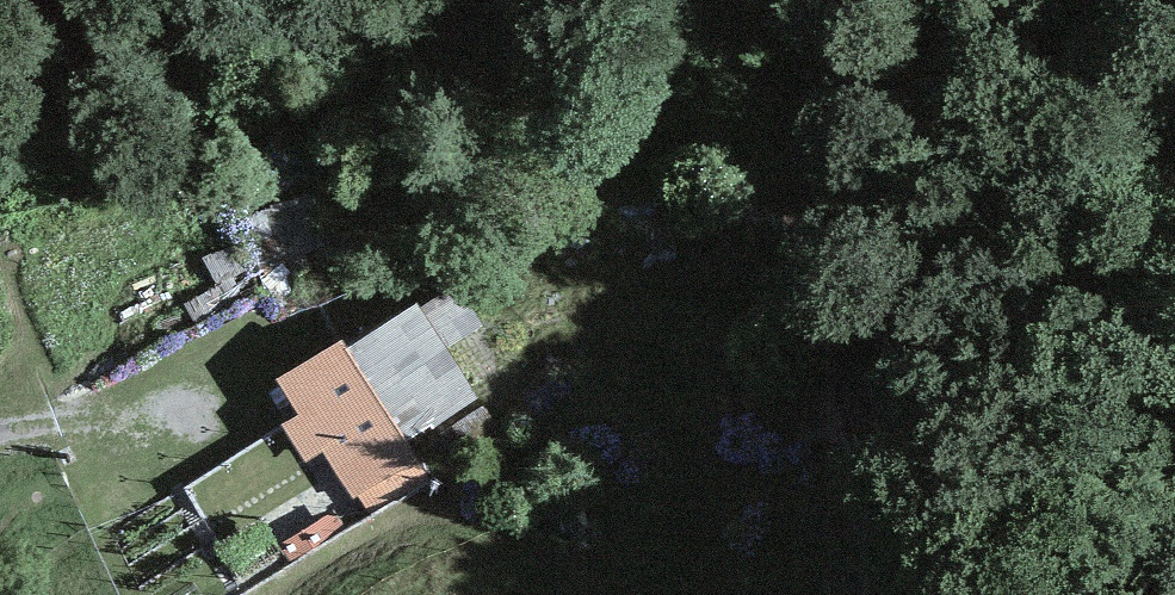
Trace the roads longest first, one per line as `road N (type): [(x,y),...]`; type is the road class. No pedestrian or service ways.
road 1 (track): [(294,335),(461,265),(674,257),(886,283),(1174,257)]
road 2 (track): [(1174,159),(1017,163),(946,156),(881,128),(752,0)]
road 3 (track): [(414,0),(0,90)]

